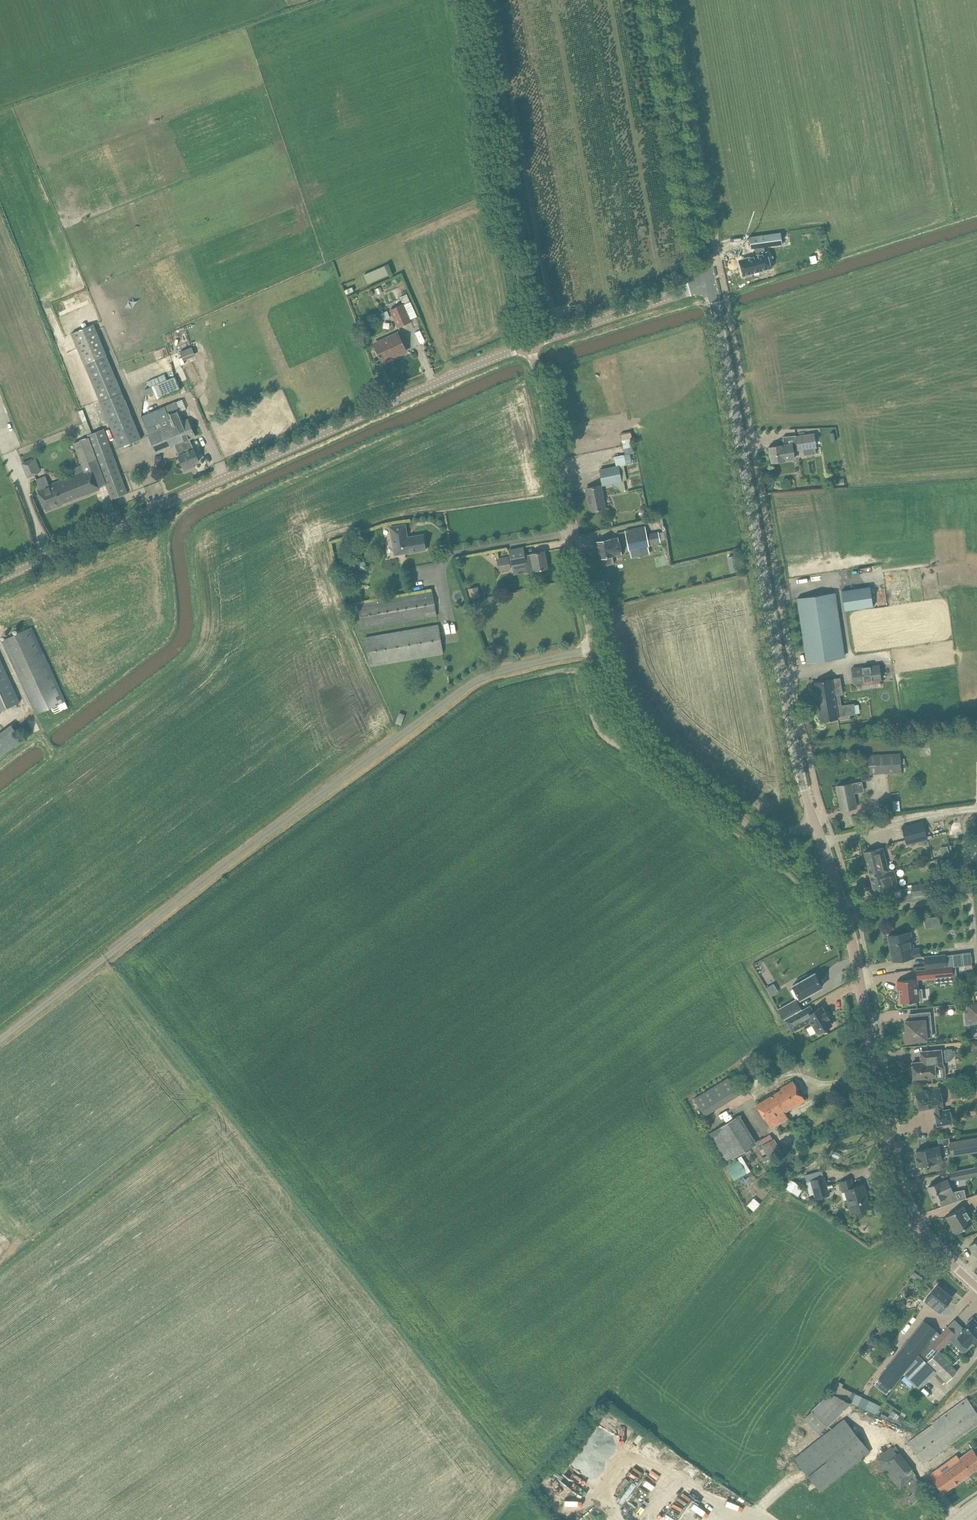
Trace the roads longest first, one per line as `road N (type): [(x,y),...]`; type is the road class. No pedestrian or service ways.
road 1 (track): [(0,1042),(467,686),(596,648)]
road 2 (unclassified): [(814,823),(760,834),(664,761),(610,694),(532,344)]
road 3 (unclassified): [(0,579),(532,344)]
road 4 (tertiary): [(814,823),(711,282)]
road 5 (tertiary): [(976,1286),(925,1237),(903,1198),(854,949),(814,823)]
road 6 (tertiary): [(658,0),(711,282)]
road 7 (unclassified): [(532,344),(711,282)]

